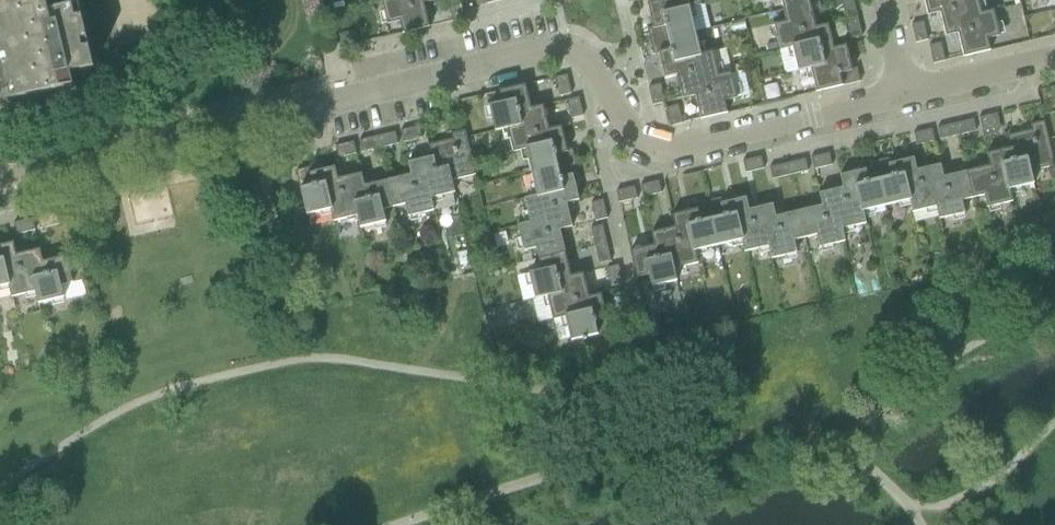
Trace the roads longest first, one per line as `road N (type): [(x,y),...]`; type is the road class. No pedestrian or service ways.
road 1 (residential): [(908,98),(654,149),(641,145),(584,59),(565,48),(0,182)]
road 2 (residential): [(1054,62),(908,98)]

